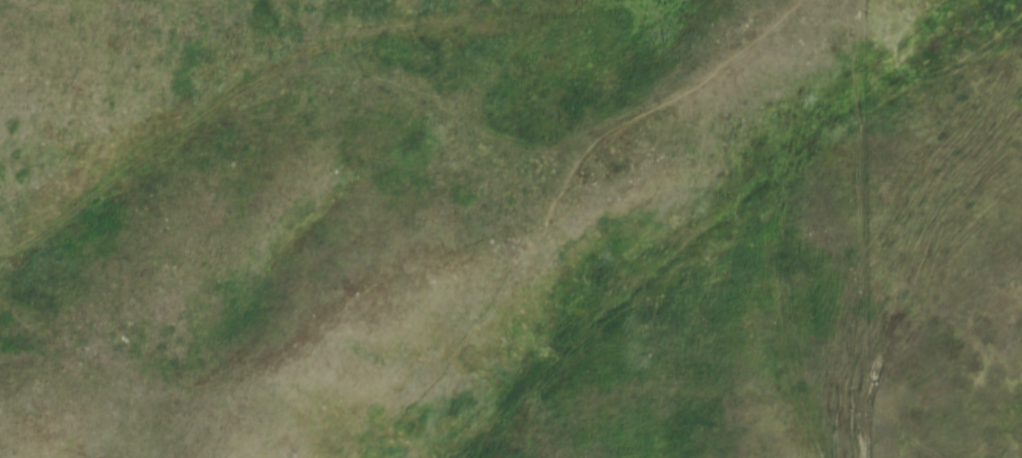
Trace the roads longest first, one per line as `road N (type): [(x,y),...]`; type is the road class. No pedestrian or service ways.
road 1 (track): [(0,255),(38,239),(205,116),(331,66),(406,89),(468,133),(544,156),(658,111),(738,58),(802,0)]

